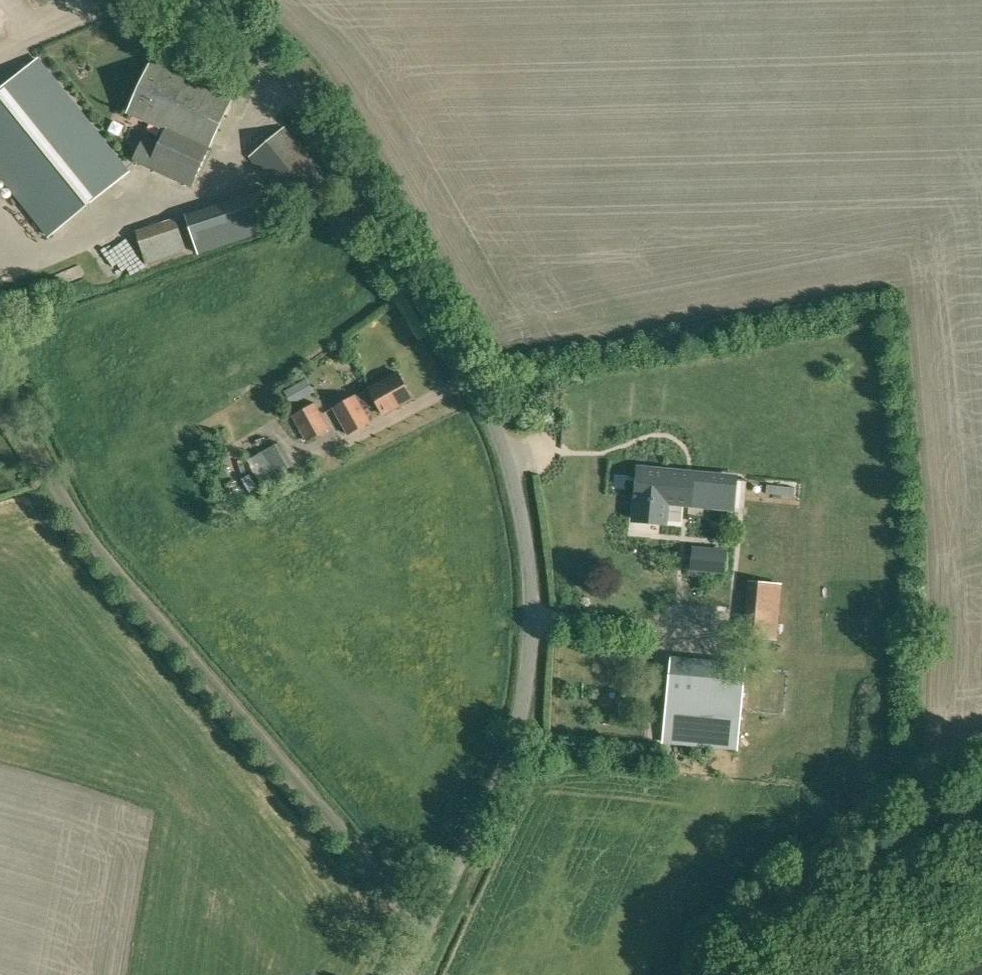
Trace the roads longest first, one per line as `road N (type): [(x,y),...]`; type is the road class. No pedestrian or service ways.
road 1 (unclassified): [(404,974),(511,758),(526,710),(535,586),(521,499),(498,428),(374,208),(208,0)]

